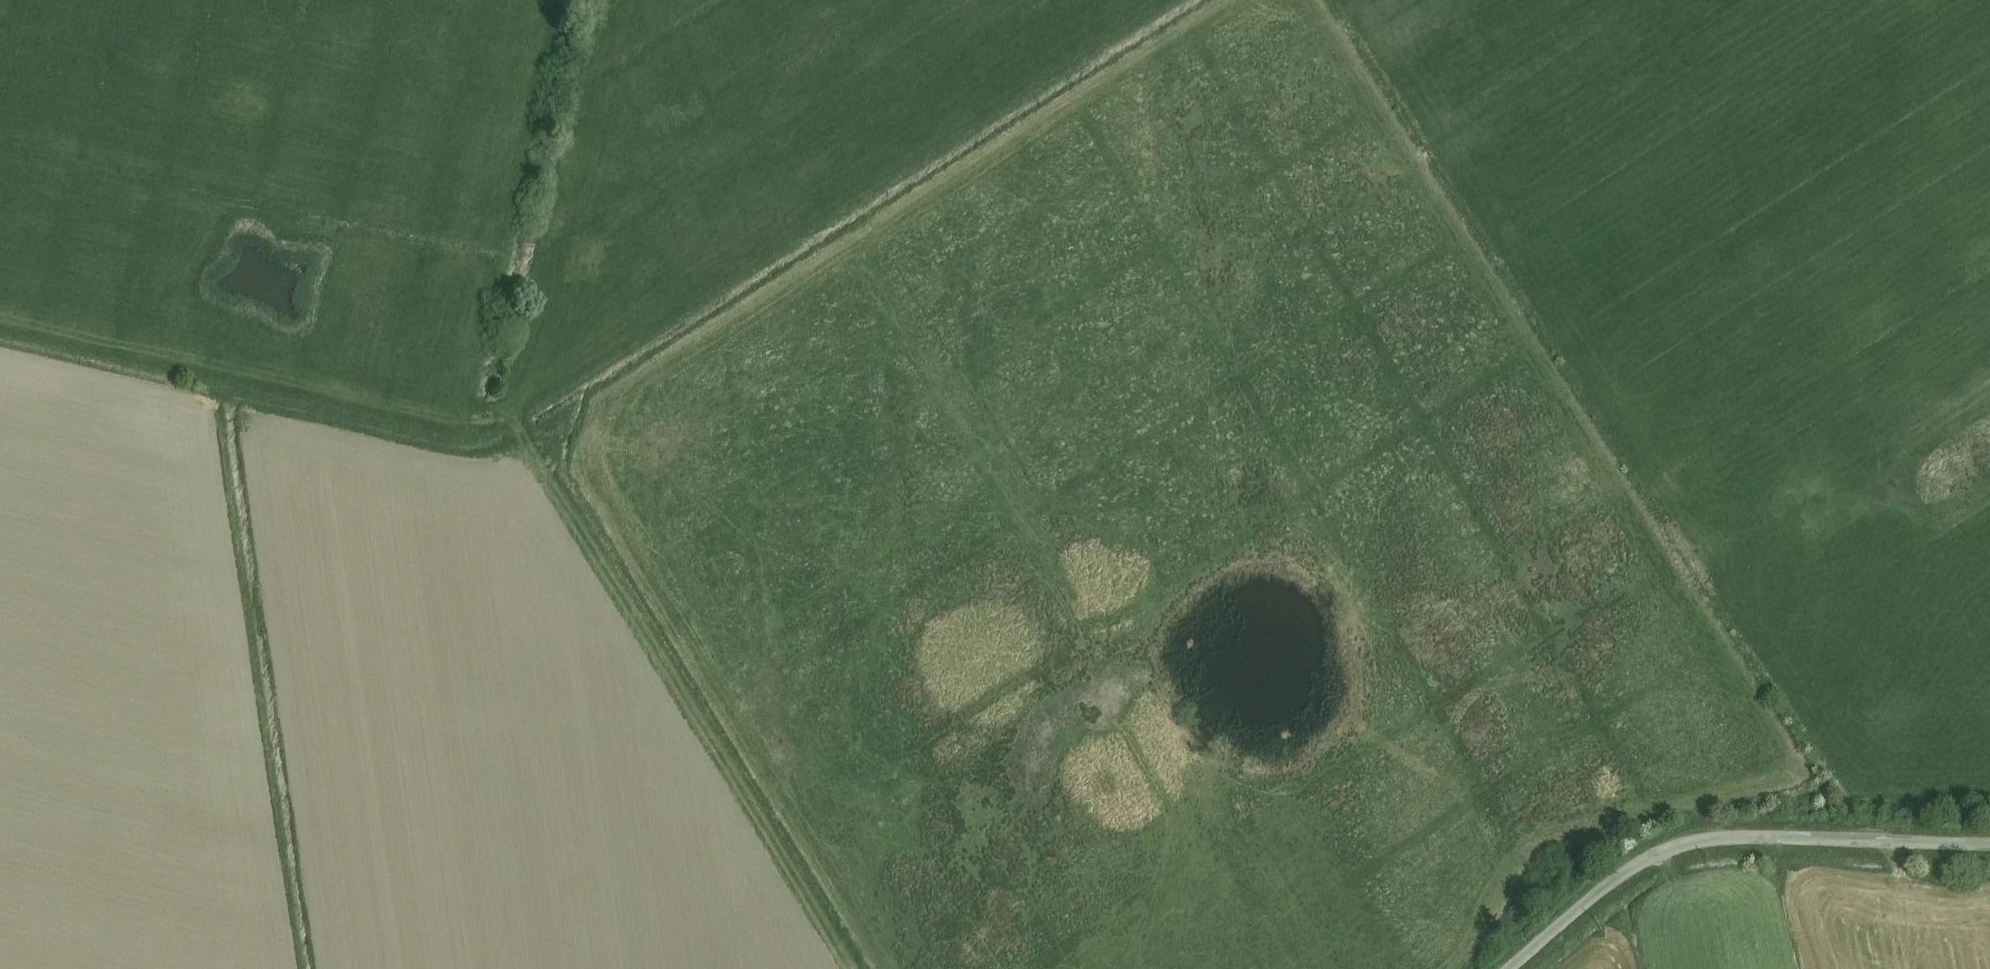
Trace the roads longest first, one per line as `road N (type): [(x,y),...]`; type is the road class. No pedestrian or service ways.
road 1 (track): [(524,423),(866,968)]
road 2 (unclassified): [(1510,968),(1624,872),(1692,843),(1748,836),(1989,843)]

